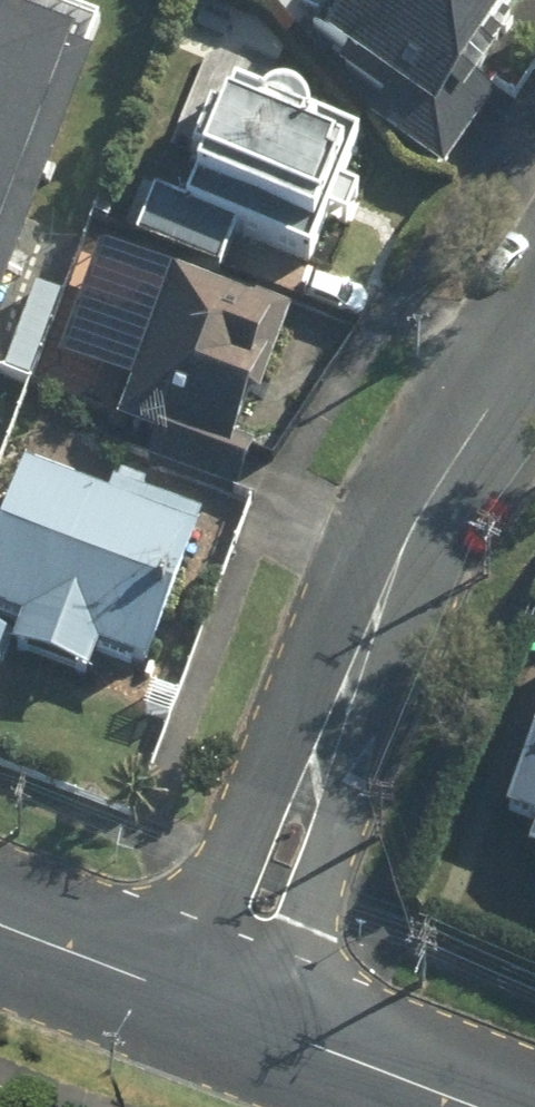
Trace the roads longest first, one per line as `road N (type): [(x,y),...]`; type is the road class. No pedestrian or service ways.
road 1 (residential): [(227,1013),(388,583),(534,341)]
road 2 (tertiary): [(474,1106),(227,1013)]
road 3 (tertiary): [(227,1013),(0,926)]

